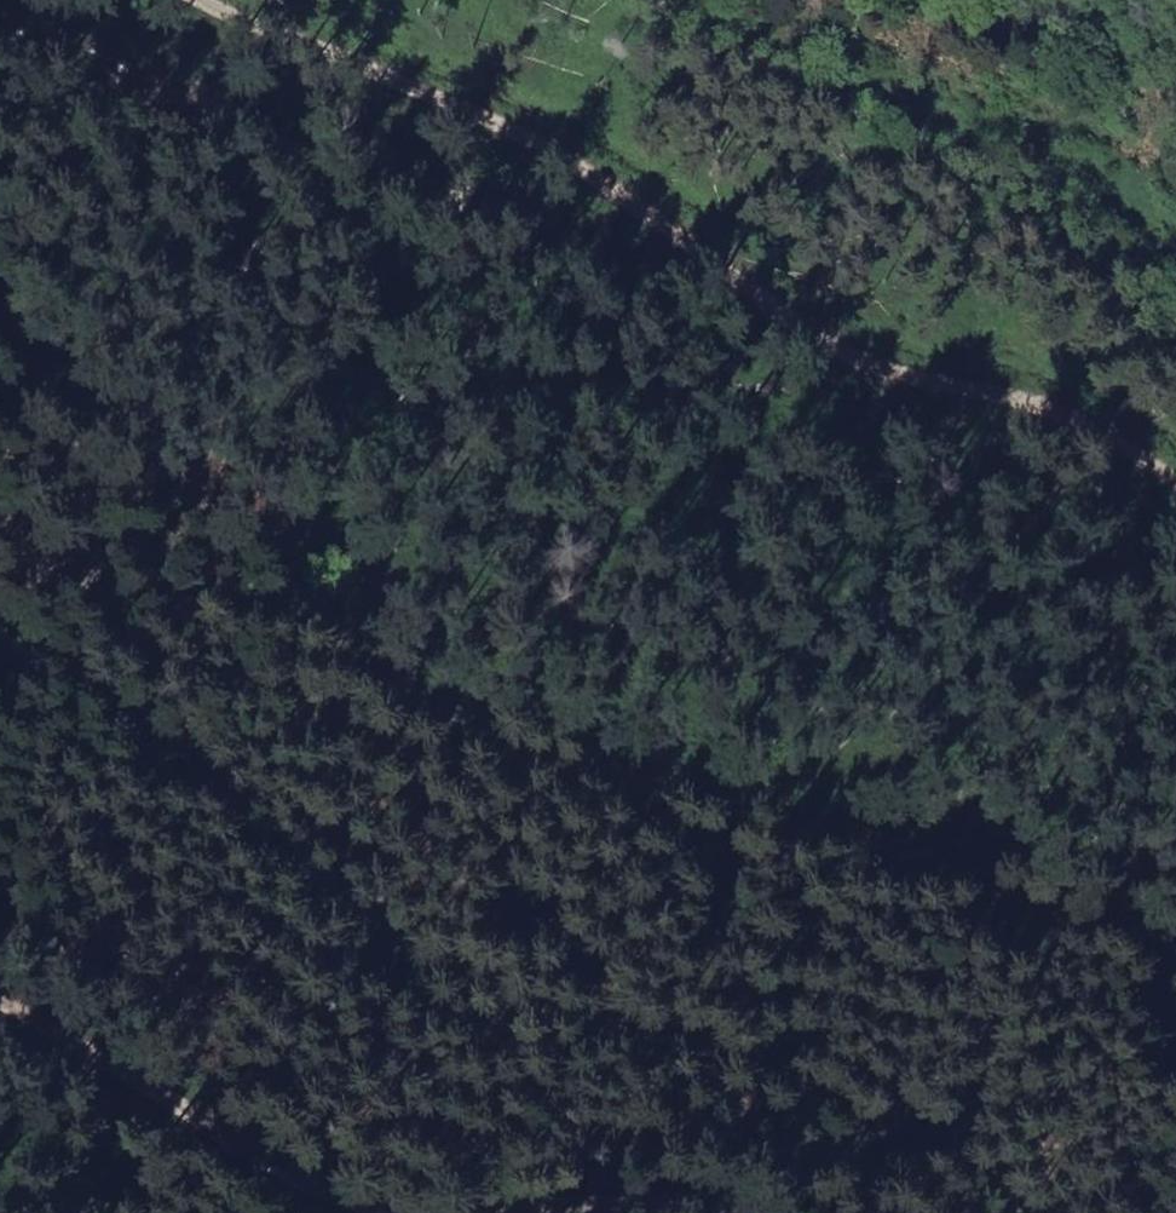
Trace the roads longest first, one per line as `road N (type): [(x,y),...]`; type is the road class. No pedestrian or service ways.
road 1 (track): [(1175,469),(969,372),(850,356),(740,296),(555,173),(175,0)]
road 2 (track): [(0,1023),(300,1194),(358,1212)]

